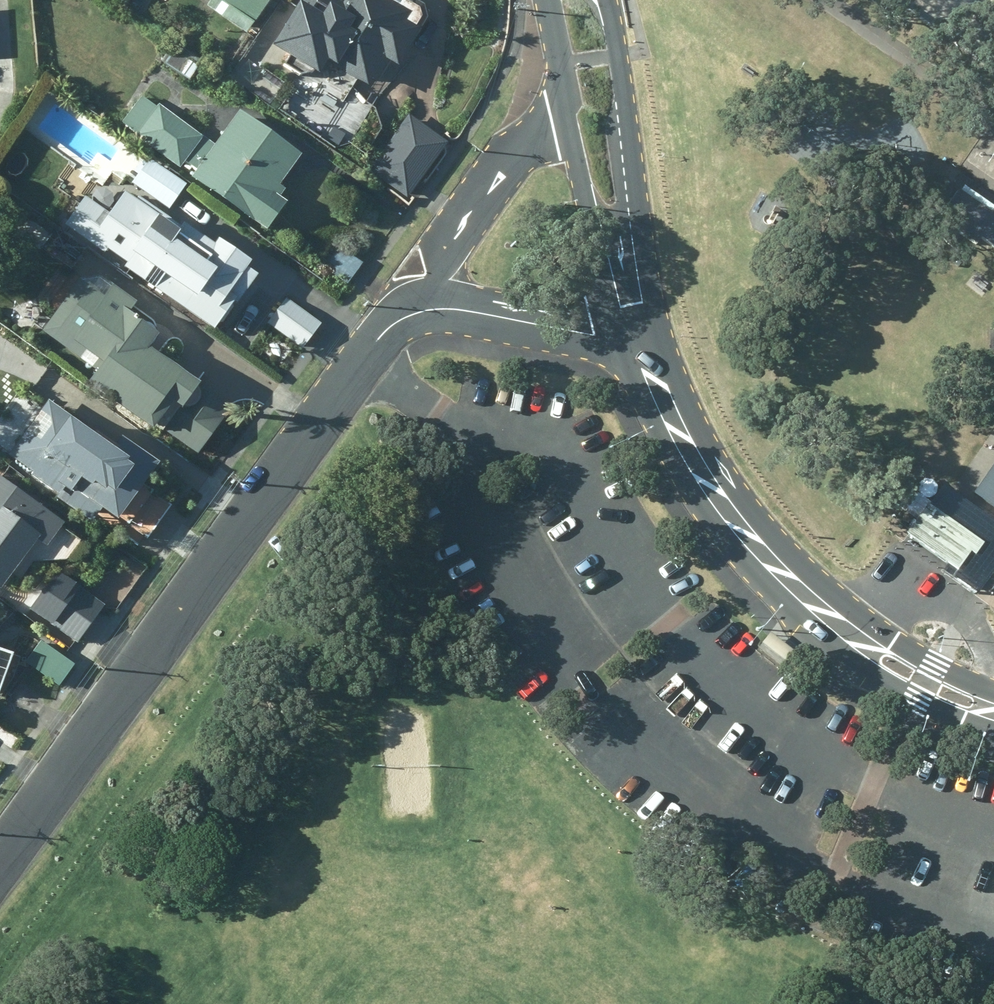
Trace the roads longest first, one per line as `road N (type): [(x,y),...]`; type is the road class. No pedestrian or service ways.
road 1 (tertiary): [(0,867),(373,346),(417,314)]
road 2 (secondary): [(993,730),(870,672),(766,587),(679,484),(617,345)]
road 3 (secondary): [(670,358),(723,474),(786,554),(869,623),(993,690)]
road 4 (secondary): [(608,0),(638,214),(670,358)]
road 5 (secondary): [(417,314),(503,175),(565,100)]
road 6 (secondary): [(617,345),(565,100)]
road 7 (tertiary): [(417,314),(471,312),(617,345)]

